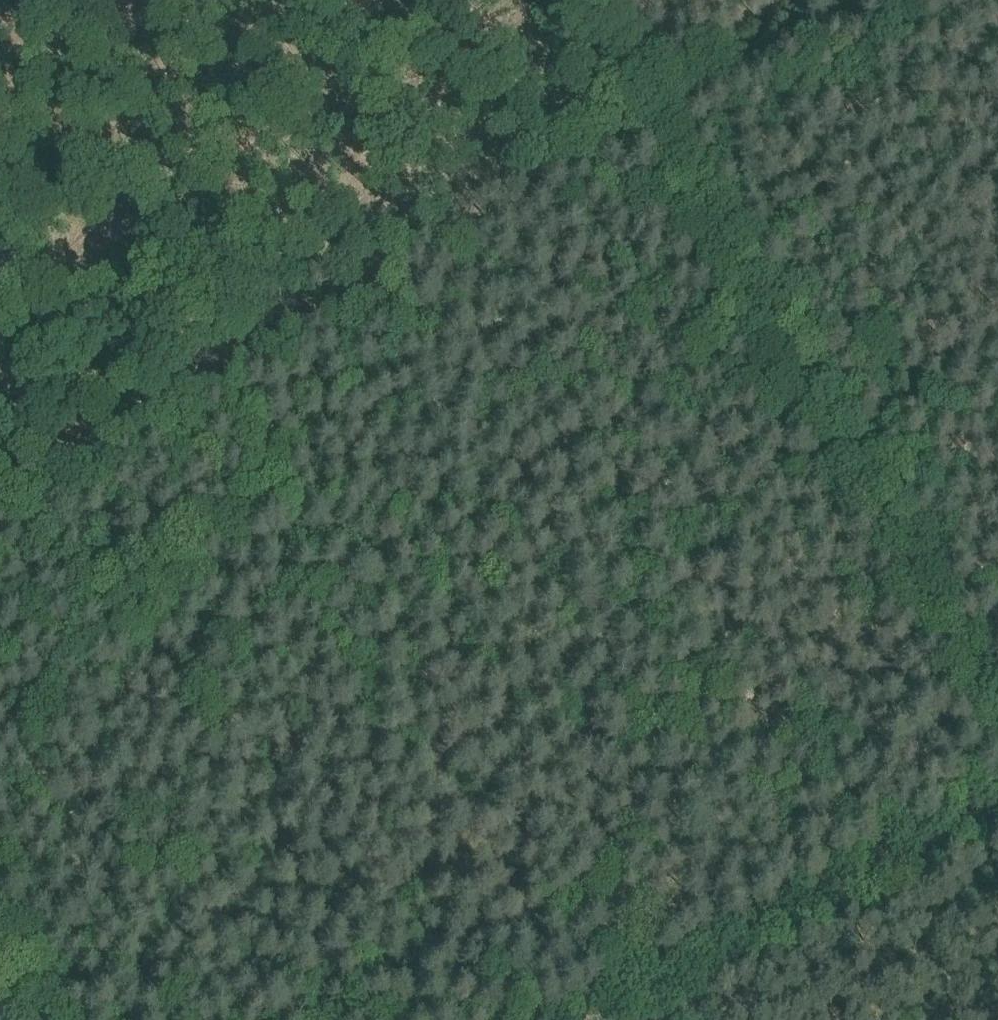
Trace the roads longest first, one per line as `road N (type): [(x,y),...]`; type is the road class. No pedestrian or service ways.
road 1 (track): [(583,1019),(997,791)]

